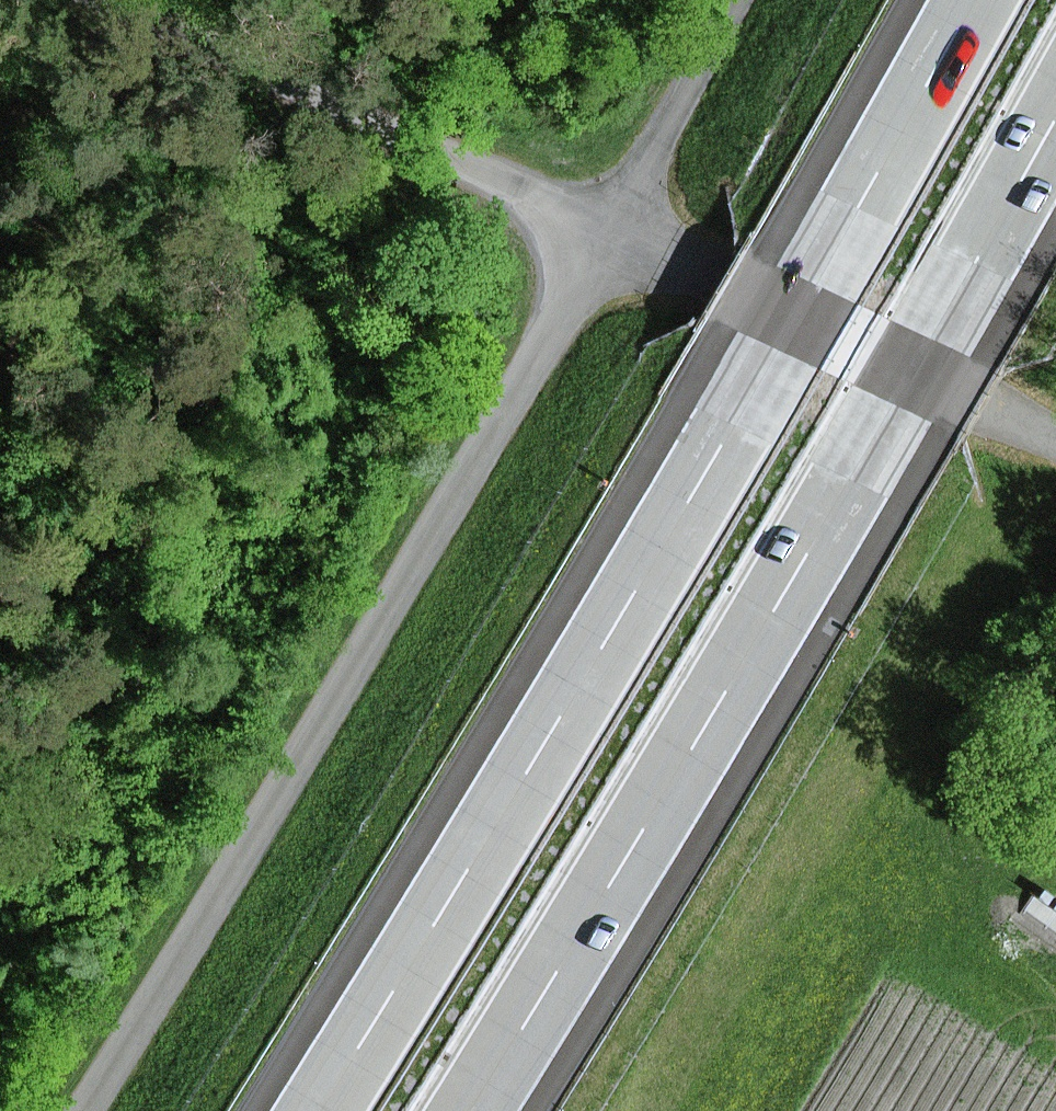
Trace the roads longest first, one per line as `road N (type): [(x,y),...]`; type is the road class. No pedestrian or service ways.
road 1 (motorway): [(968,0),(743,407),(317,1110)]
road 2 (motorway): [(490,1110),(870,467),(1055,131)]
road 3 (track): [(71,1110),(607,231)]
road 4 (track): [(607,231),(107,0)]
road 5 (track): [(1055,439),(607,231)]
road 6 (track): [(607,231),(734,0)]

